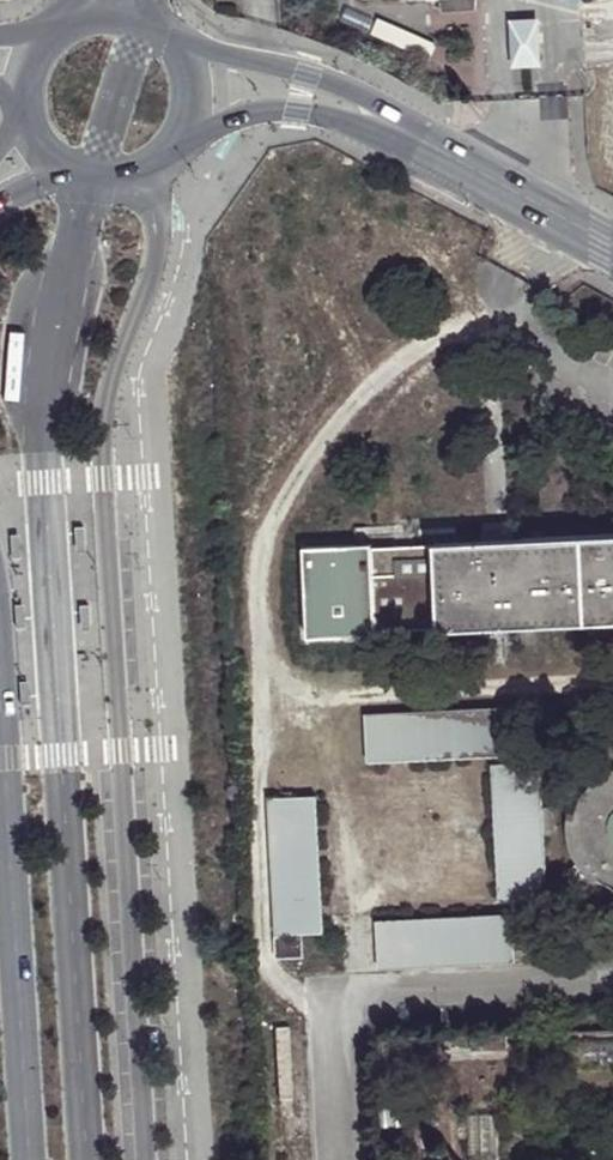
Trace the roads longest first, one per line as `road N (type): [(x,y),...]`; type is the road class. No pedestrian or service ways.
road 1 (tertiary): [(0,728),(28,1159)]
road 2 (tertiary): [(612,247),(391,124)]
road 3 (tertiary): [(391,124),(305,84),(174,44)]
road 4 (tertiary): [(184,142),(238,117),(298,111),(391,124)]
road 5 (tertiary): [(55,172),(86,186),(144,180),(184,142)]

